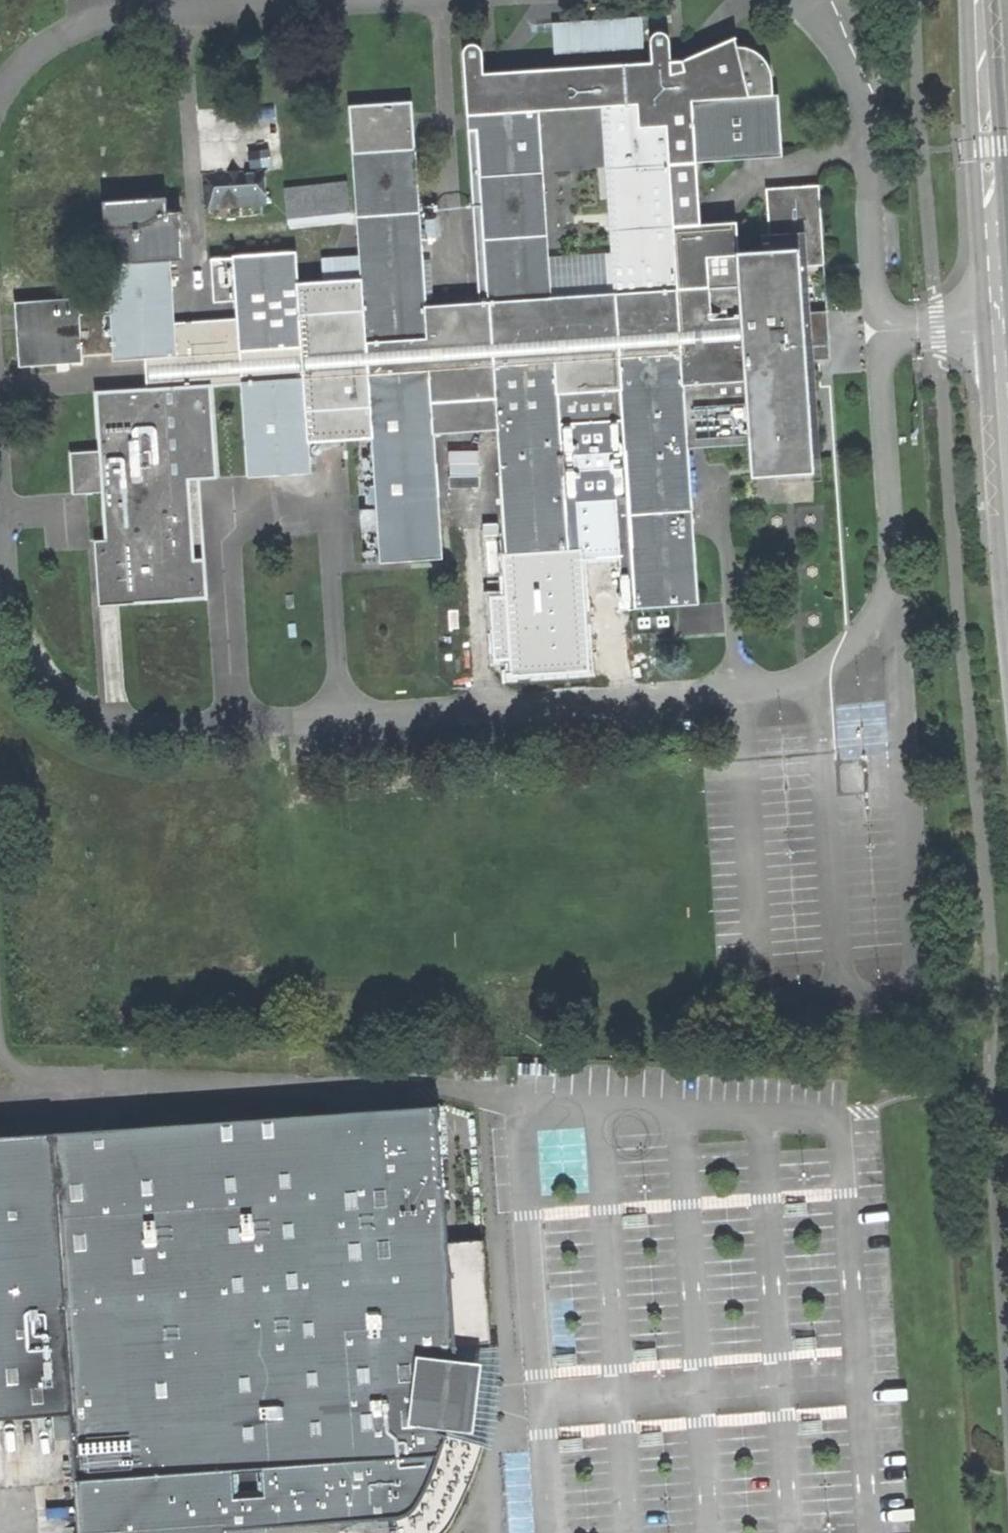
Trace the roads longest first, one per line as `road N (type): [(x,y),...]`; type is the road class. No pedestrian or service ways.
road 1 (secondary): [(980,0),(1007,464)]

